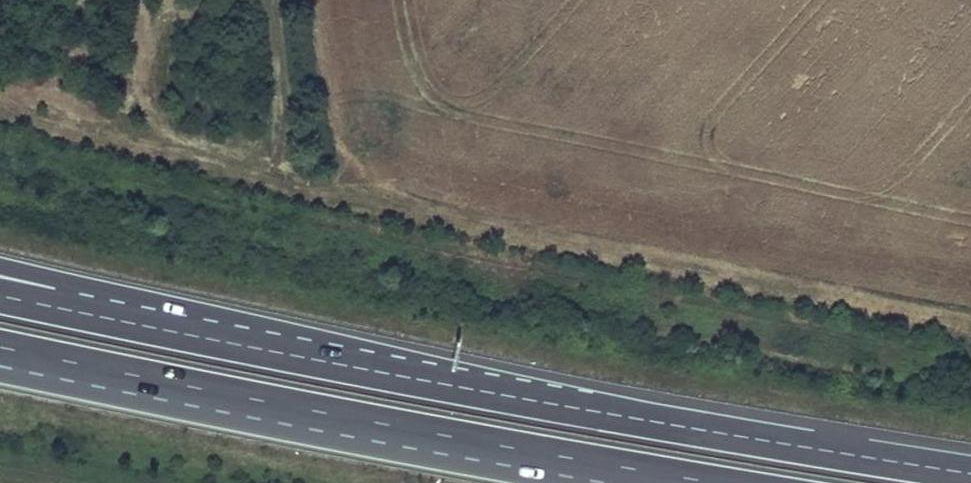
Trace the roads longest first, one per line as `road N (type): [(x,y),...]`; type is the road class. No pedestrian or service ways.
road 1 (trunk): [(970,474),(61,308)]
road 2 (trunk): [(0,347),(710,482)]

